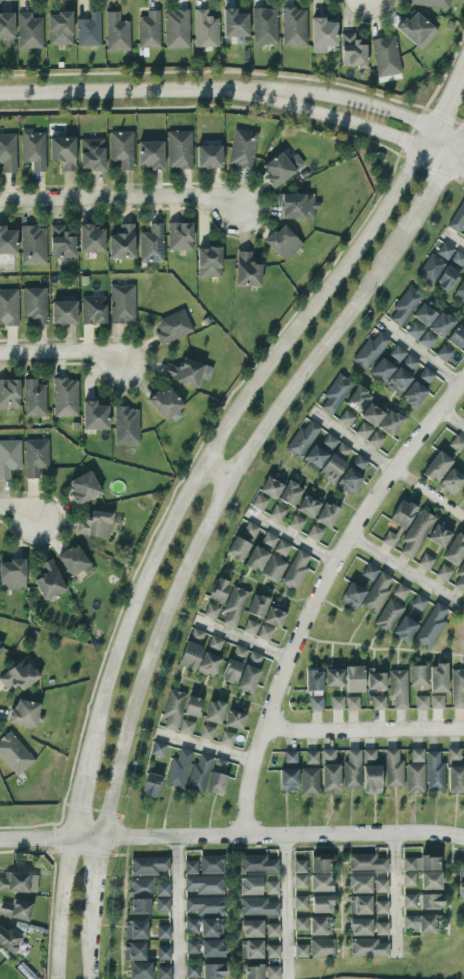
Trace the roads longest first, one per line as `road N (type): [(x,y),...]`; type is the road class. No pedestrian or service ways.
road 1 (tertiary): [(432,127),(386,209),(202,463),(160,543),(118,653),(85,772)]
road 2 (tertiary): [(101,837),(130,717),(172,601),(231,480),(409,230)]
road 3 (residential): [(463,376),(334,562),(265,725),(248,779),(243,835)]
road 4 (residential): [(463,838),(0,838)]
road 5 (residential): [(0,93),(264,92)]
road 6 (residential): [(236,208),(203,197),(0,199)]
road 7 (residential): [(264,92),(370,127),(463,171)]
road 8 (residential): [(463,141),(378,106),(318,92),(264,92)]
road 9 (residential): [(463,729),(265,725)]
road 10 (tertiary): [(68,837),(55,978)]
road 11 (residential): [(125,365),(93,353),(0,355)]

